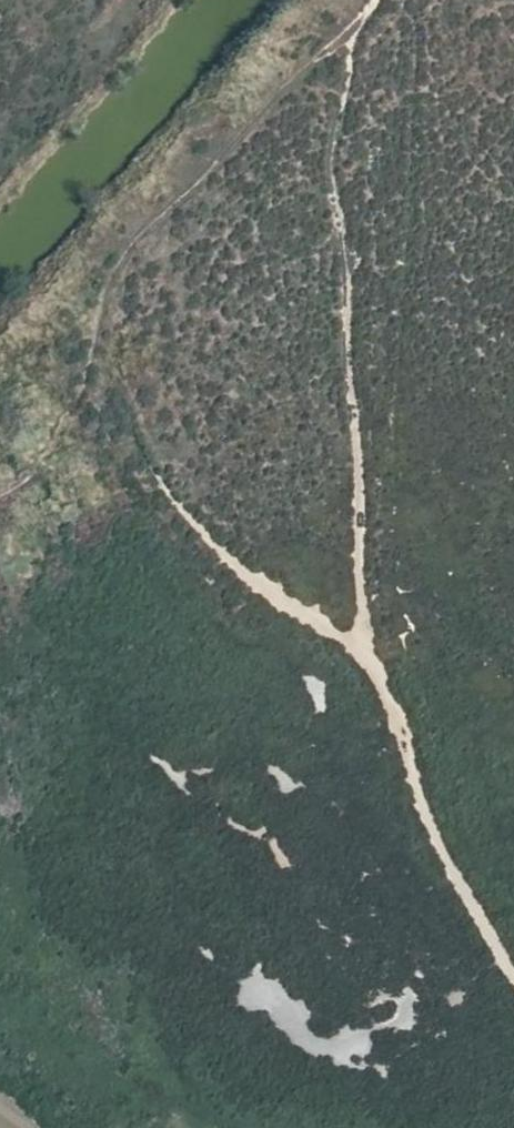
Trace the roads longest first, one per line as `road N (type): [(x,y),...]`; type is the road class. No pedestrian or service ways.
road 1 (track): [(513,978),(417,786),(372,655),(349,261),(335,172),(351,70),(380,0)]
road 2 (track): [(372,655),(314,624),(165,492),(137,444),(108,356)]

